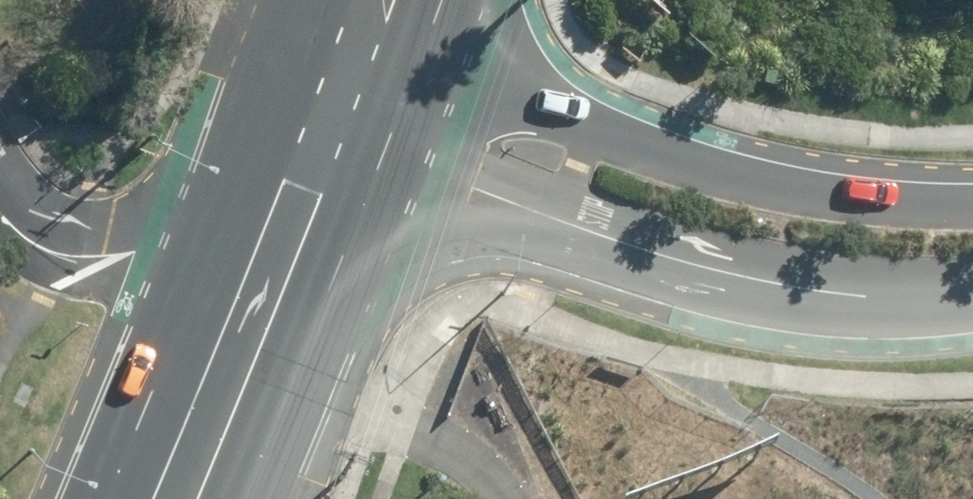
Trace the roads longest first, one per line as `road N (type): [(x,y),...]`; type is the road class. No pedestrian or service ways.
road 1 (residential): [(972,290),(821,294),(558,238),(269,143)]
road 2 (residential): [(319,21),(618,164),(793,194),(972,193)]
road 3 (primary): [(122,498),(248,193)]
road 4 (residential): [(0,161),(70,230),(162,224),(248,193)]
road 5 (primary): [(269,143),(319,21)]

